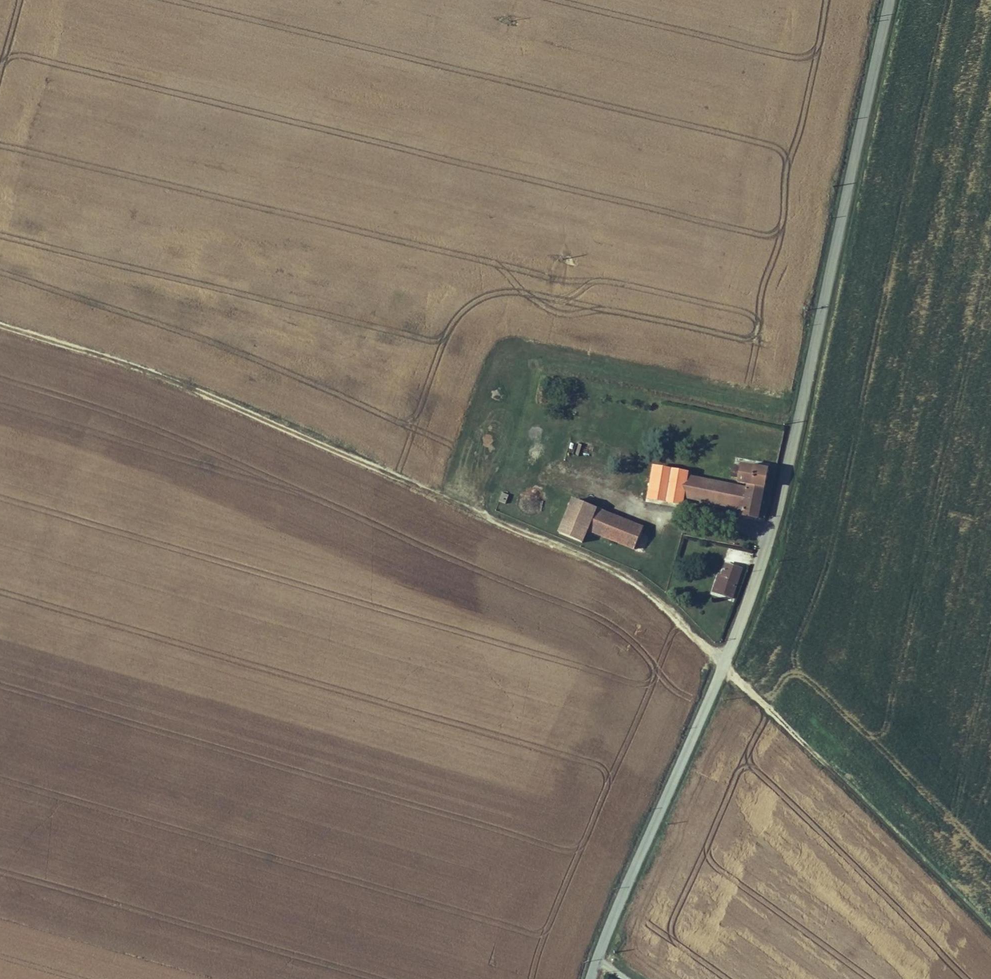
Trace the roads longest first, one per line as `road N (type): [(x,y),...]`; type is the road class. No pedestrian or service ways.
road 1 (tertiary): [(591,978),(759,571),(889,0)]
road 2 (track): [(723,664),(626,584),(230,402),(0,323)]
road 3 (track): [(723,664),(990,929)]

